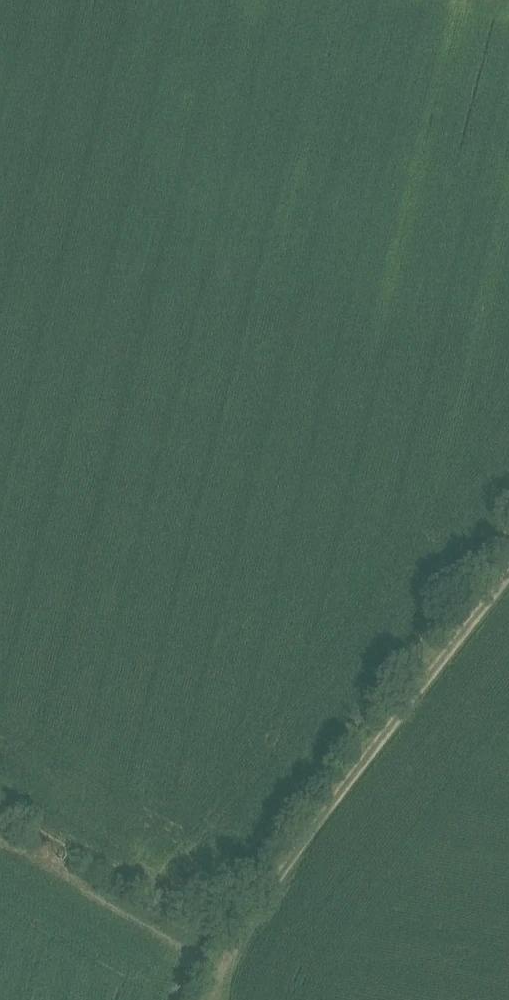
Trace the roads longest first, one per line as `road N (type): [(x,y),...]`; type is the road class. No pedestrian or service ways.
road 1 (track): [(508,577),(269,893),(224,963),(217,999)]

